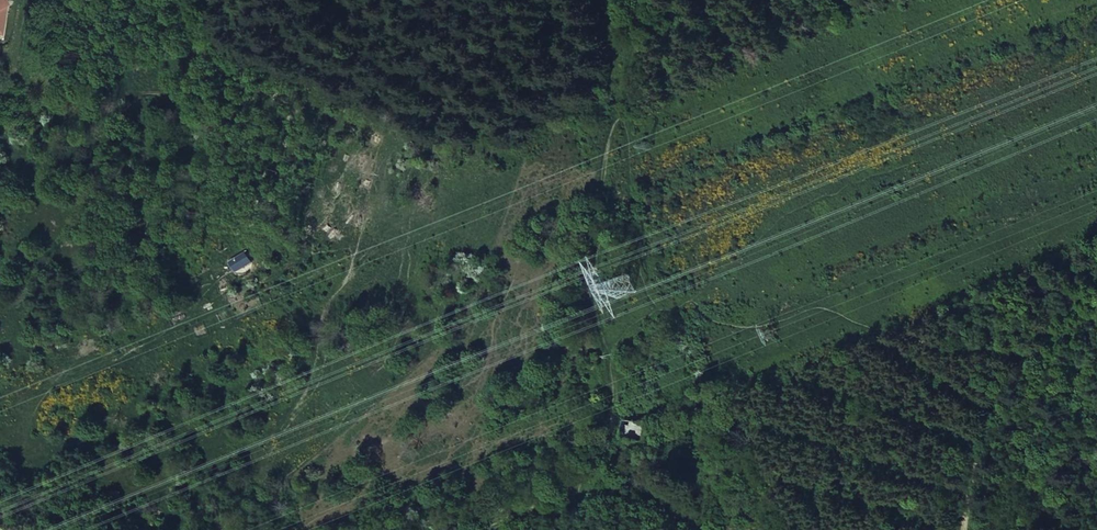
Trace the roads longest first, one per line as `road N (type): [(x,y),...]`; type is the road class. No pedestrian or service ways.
road 1 (track): [(645,0),(604,158),(595,287),(605,351)]
road 2 (track): [(1096,316),(1041,357),(1008,396),(981,446),(963,529)]
road 3 (track): [(480,529),(592,466),(614,412),(605,351)]

